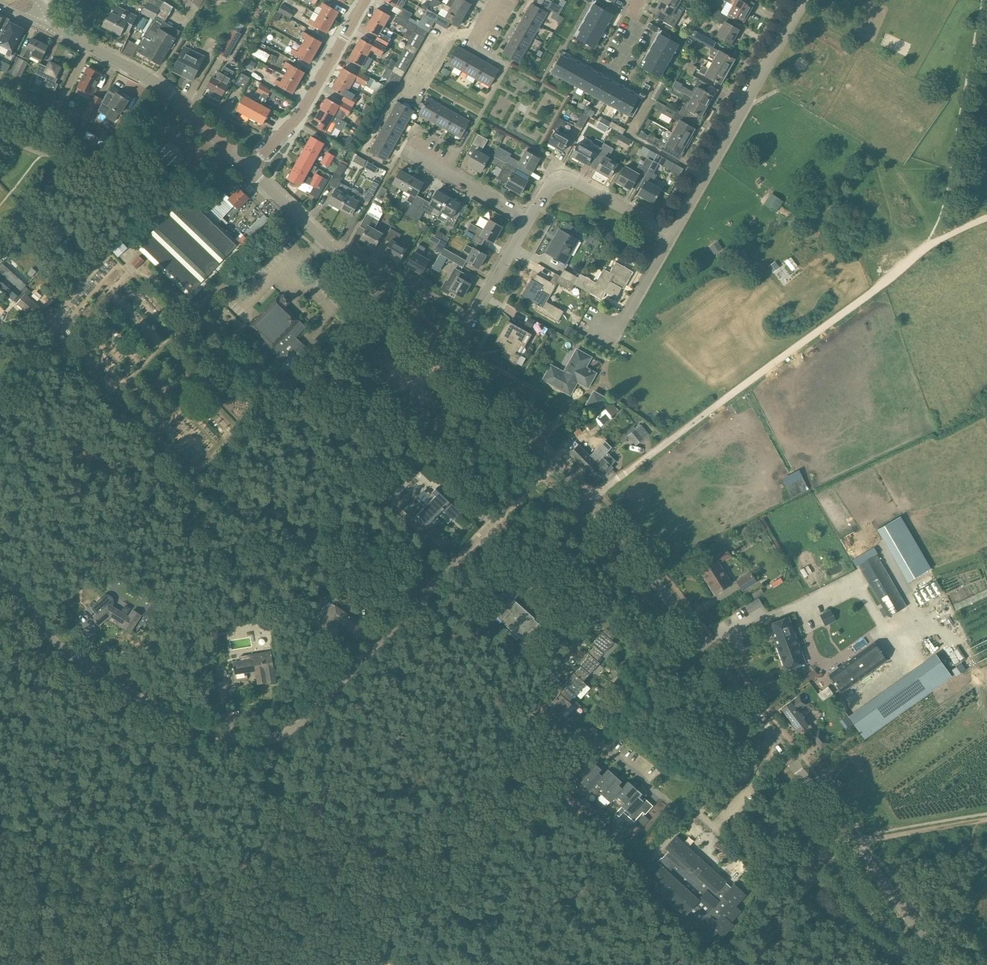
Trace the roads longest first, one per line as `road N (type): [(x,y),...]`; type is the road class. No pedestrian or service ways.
road 1 (unclassified): [(0,573),(103,669),(224,730),(271,738),(311,713),(481,535)]
road 2 (tertiary): [(946,964),(591,502)]
road 3 (unclassified): [(663,799),(604,749),(539,713),(543,689),(579,644),(577,633),(505,572),(481,535)]
road 4 (track): [(986,219),(927,246),(734,392)]
road 5 (tertiary): [(446,358),(250,168)]
road 6 (residential): [(671,235),(803,0)]
road 7 (tertiary): [(250,168),(160,86),(54,28)]
road 8 (residential): [(250,168),(302,114),(365,0)]
road 9 (unclassified): [(734,392),(591,502)]
road 10 (residential): [(528,219),(557,178),(671,235)]
road 11 (residential): [(446,358),(528,219)]
road 12 (tertiary): [(555,464),(446,358)]
road 13 (residential): [(528,219),(408,151)]

